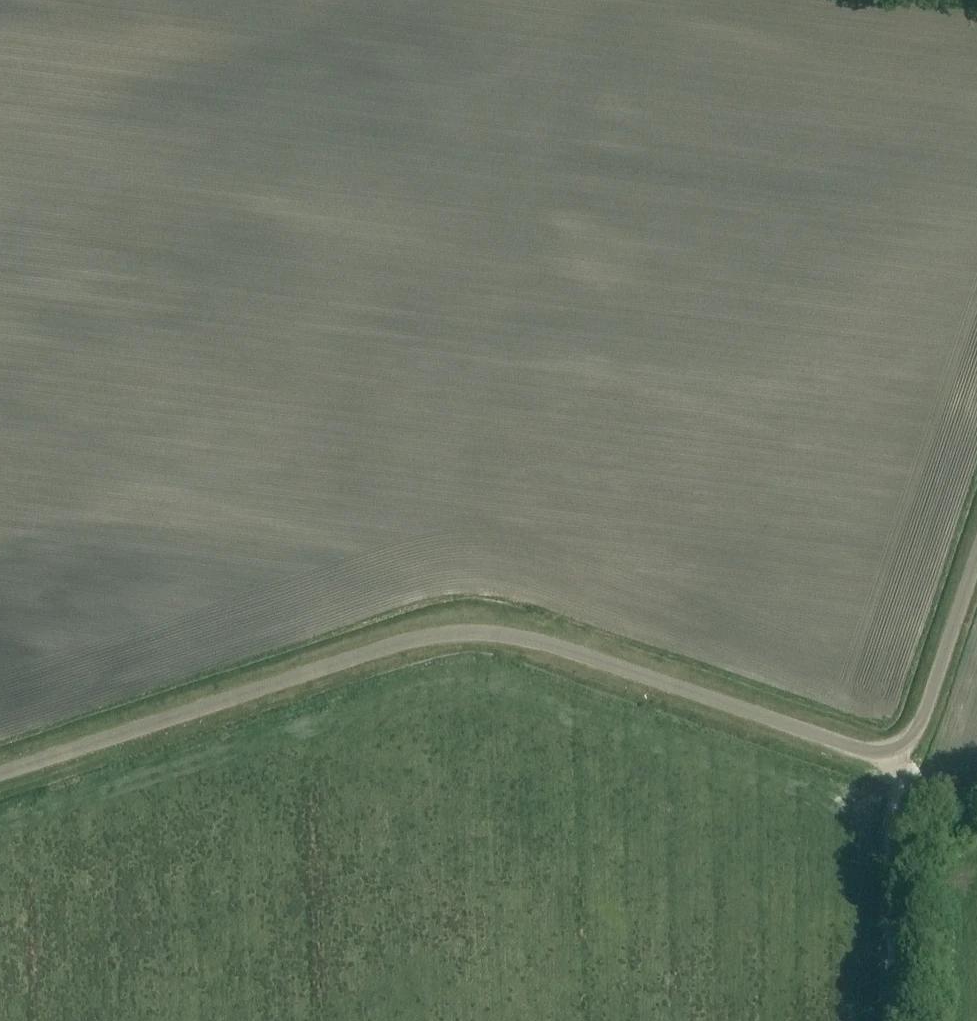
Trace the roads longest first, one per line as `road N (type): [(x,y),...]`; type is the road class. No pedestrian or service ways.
road 1 (unclassified): [(0,772),(413,640),(467,632),(541,642),(868,751),(892,752),(919,728),(976,558)]
road 2 (track): [(892,752),(886,1020)]

